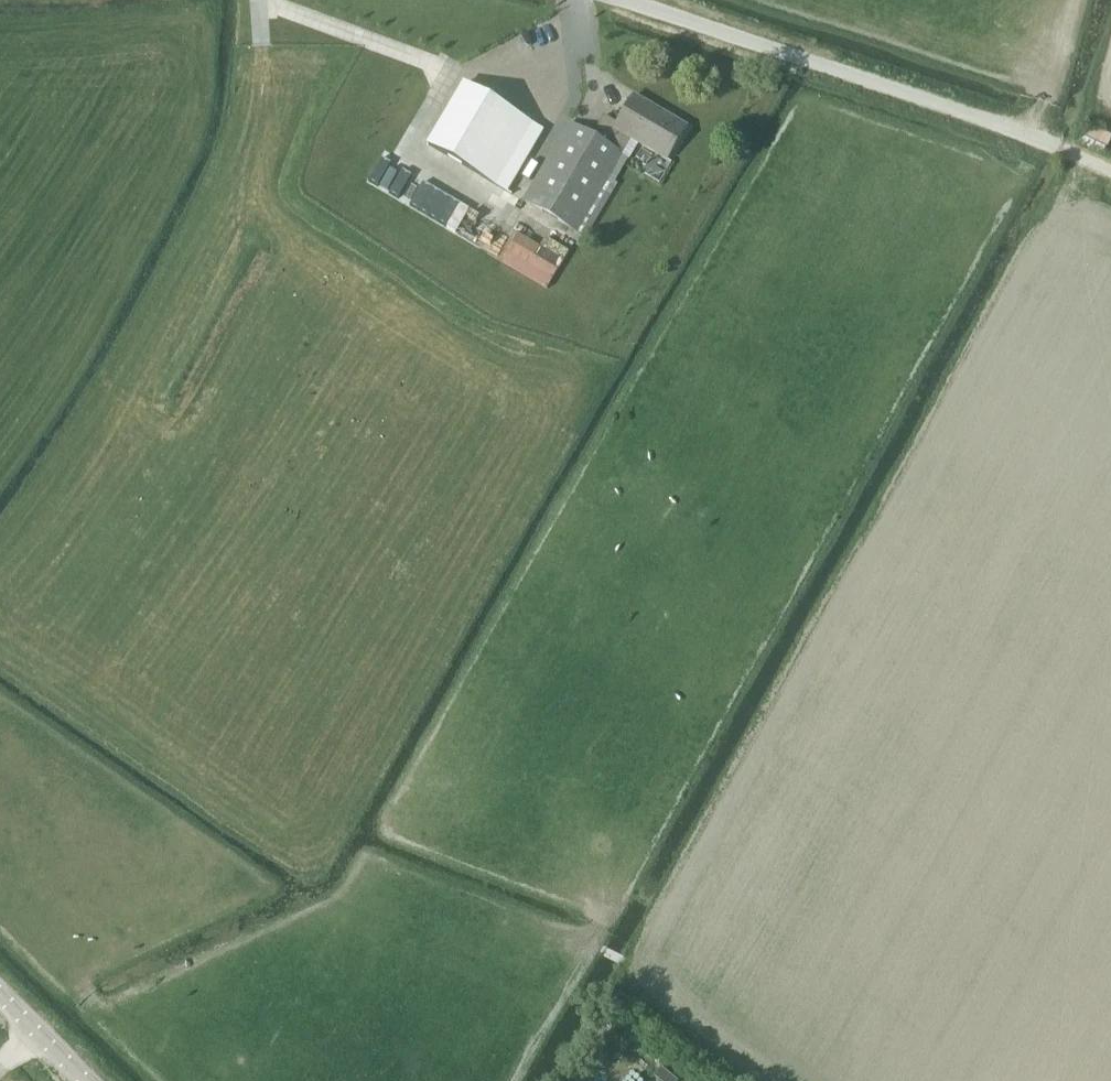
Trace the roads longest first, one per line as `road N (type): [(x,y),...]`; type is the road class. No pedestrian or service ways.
road 1 (unclassified): [(1021,132),(623,0)]

